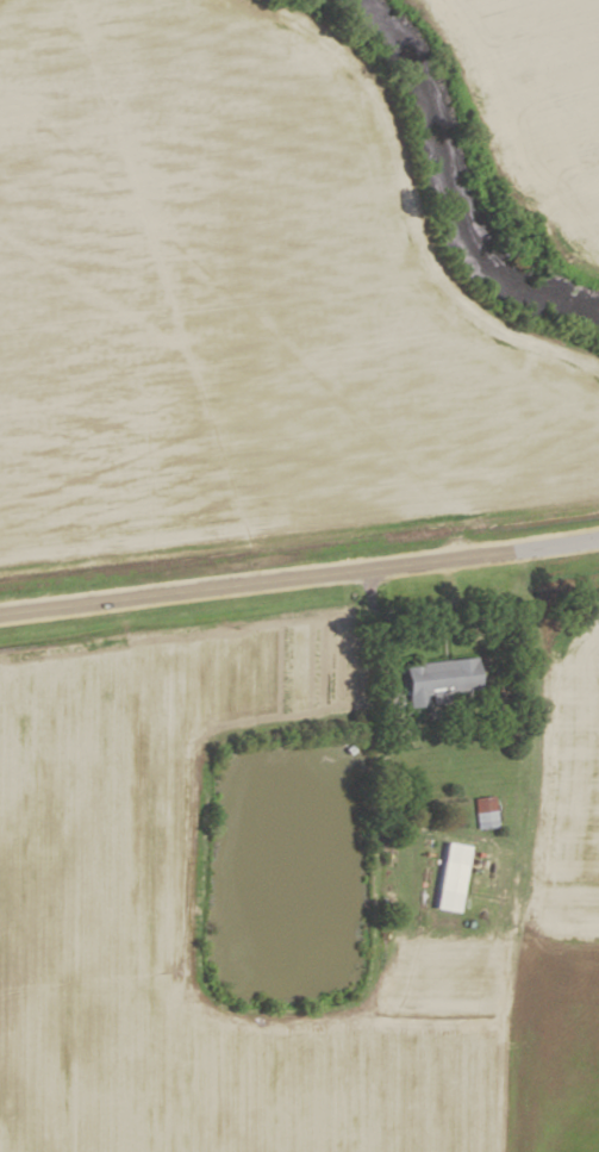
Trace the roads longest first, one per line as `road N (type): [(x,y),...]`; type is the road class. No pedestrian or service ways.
road 1 (secondary): [(0,623),(598,537)]

